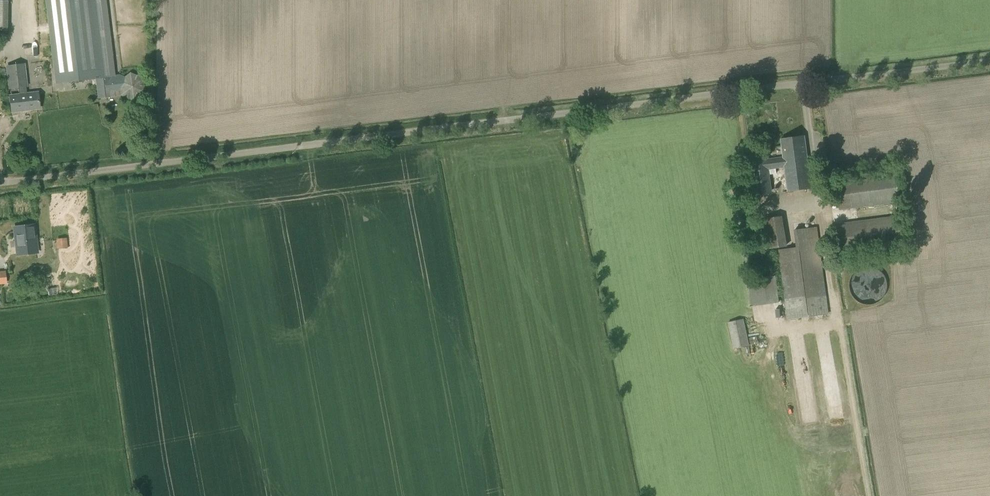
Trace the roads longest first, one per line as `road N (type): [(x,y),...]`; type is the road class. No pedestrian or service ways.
road 1 (unclassified): [(0,183),(989,62)]

